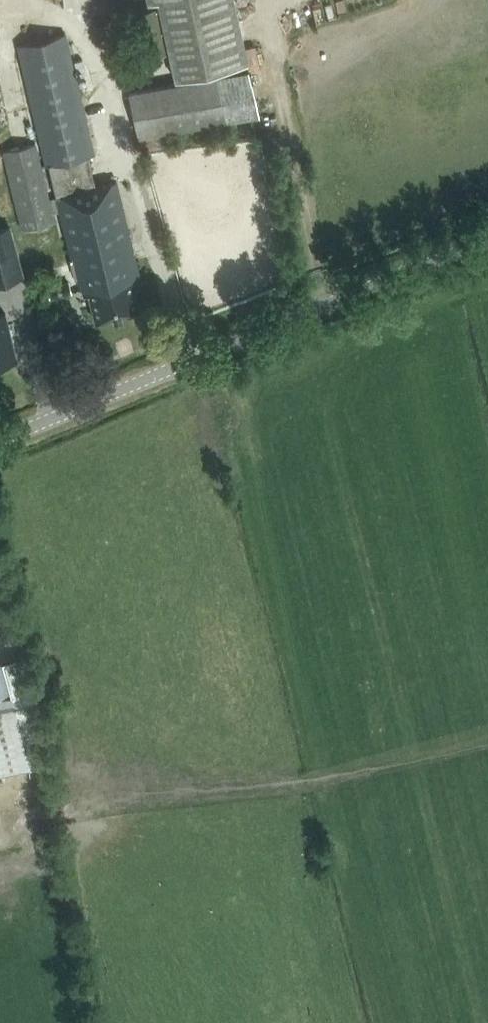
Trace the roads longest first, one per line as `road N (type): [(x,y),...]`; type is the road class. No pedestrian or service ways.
road 1 (tertiary): [(0,441),(487,242)]

